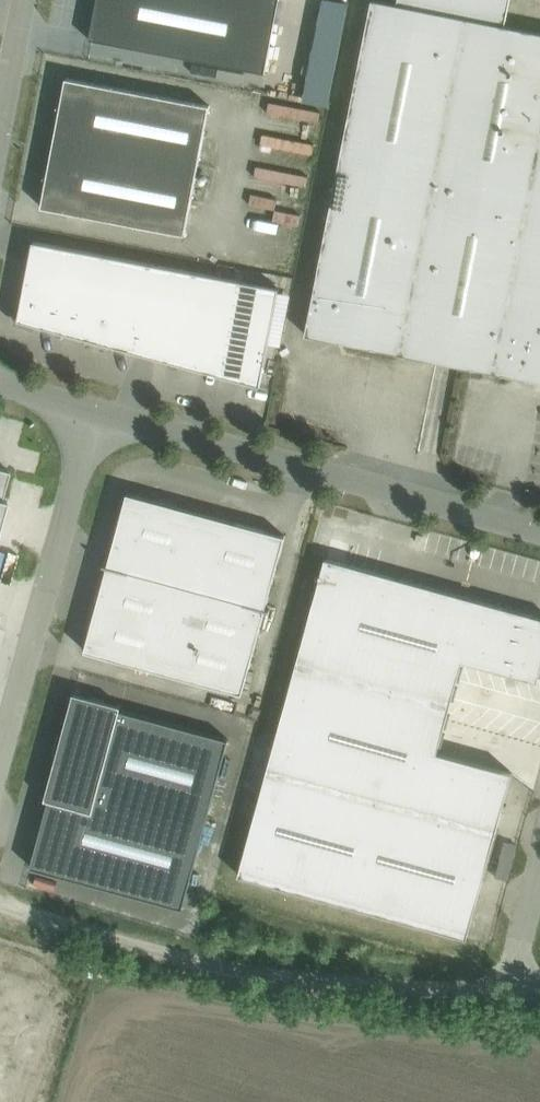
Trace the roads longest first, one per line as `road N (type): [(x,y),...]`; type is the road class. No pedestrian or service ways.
road 1 (unclassified): [(0,906),(261,976),(503,993)]
road 2 (unclassified): [(539,532),(96,409)]
road 3 (unclassified): [(0,756),(96,409)]
road 4 (unclassified): [(503,993),(539,863)]
road 5 (unclassified): [(0,123),(23,0)]

